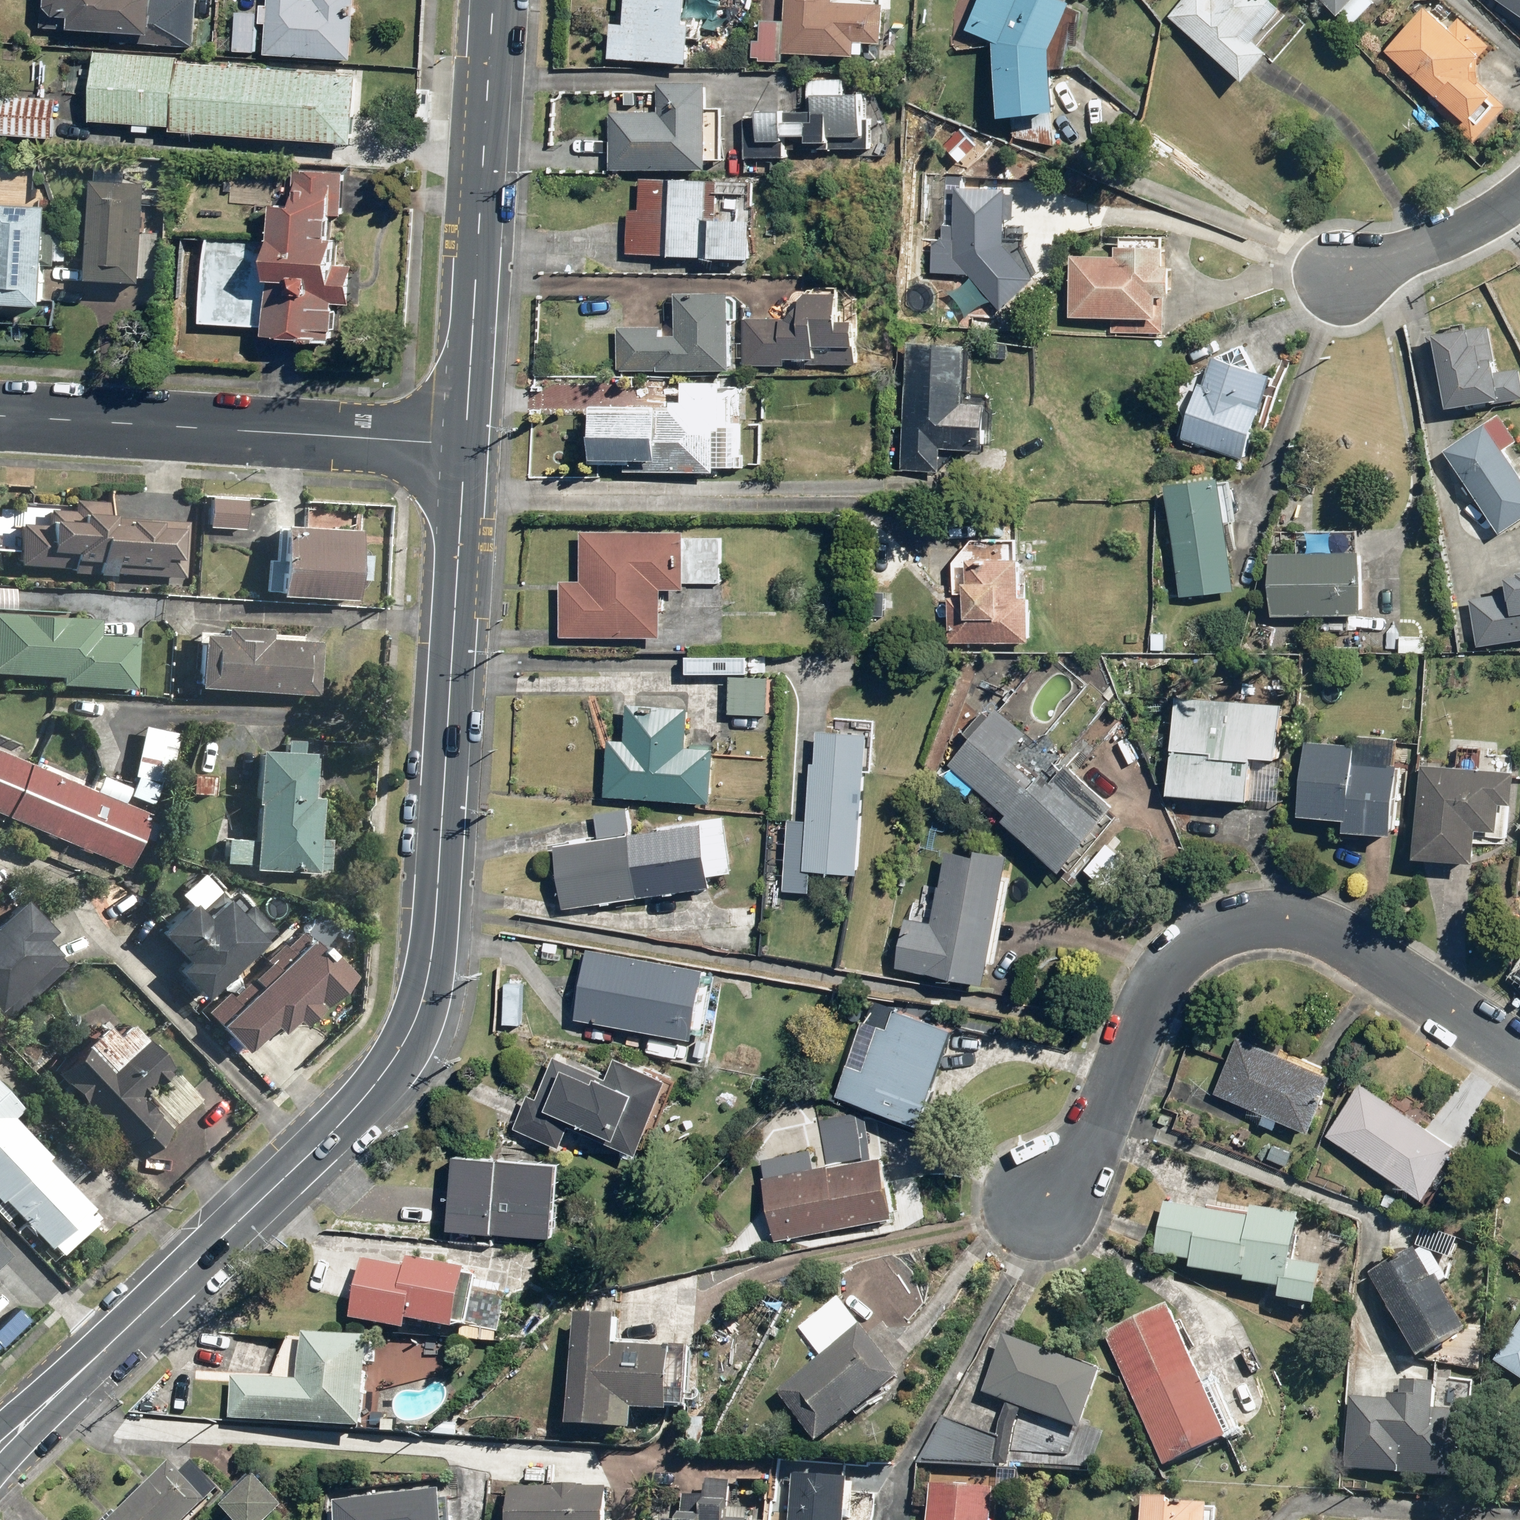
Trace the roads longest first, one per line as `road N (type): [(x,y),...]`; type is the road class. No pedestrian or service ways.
road 1 (secondary): [(110,1345),(312,1153),(380,1079),(419,1011),(437,909),(467,443)]
road 2 (residential): [(1519,1053),(1329,930),(1297,919),(1231,925),(1179,968),(1103,1141),(1047,1203)]
road 3 (residential): [(0,415),(467,443)]
road 4 (secondary): [(467,443),(494,0)]
road 5 (residential): [(1519,195),(1350,276)]
road 6 (secondary): [(110,1345),(90,1382),(0,1470)]
road 7 (secondary): [(0,1425),(79,1359),(110,1345)]

